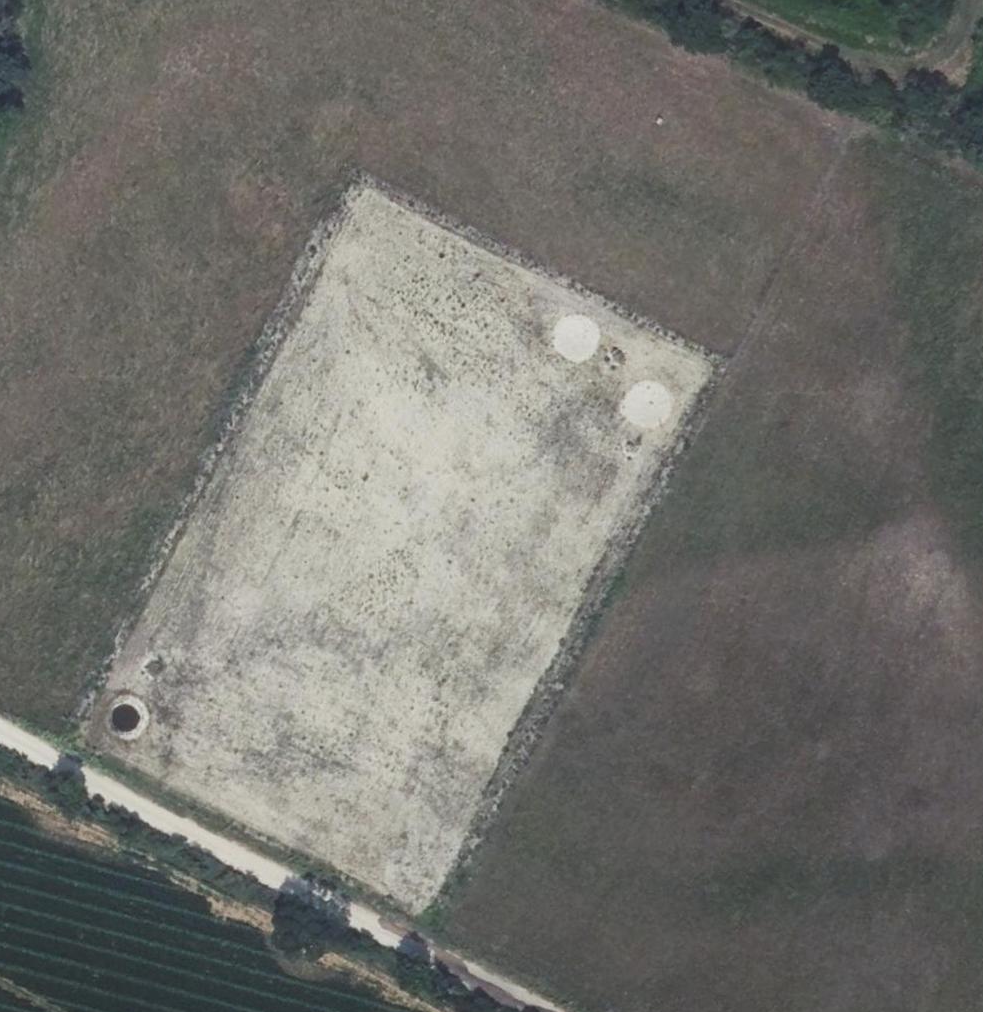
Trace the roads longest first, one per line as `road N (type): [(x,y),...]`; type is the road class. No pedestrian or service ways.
road 1 (unclassified): [(539,1011),(0,730)]

